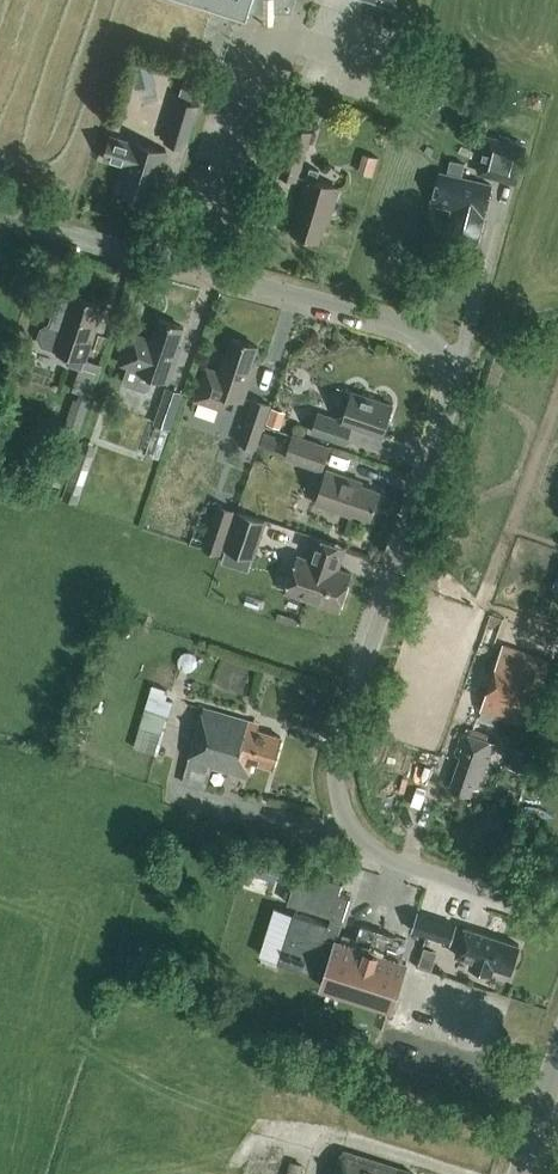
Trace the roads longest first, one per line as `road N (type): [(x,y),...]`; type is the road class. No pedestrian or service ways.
road 1 (unclassified): [(557,916),(387,857),(363,842),(337,795),(339,741),(448,415),(445,358),(428,336),(384,317),(0,217)]
road 2 (secondary): [(521,1173),(557,1058)]

